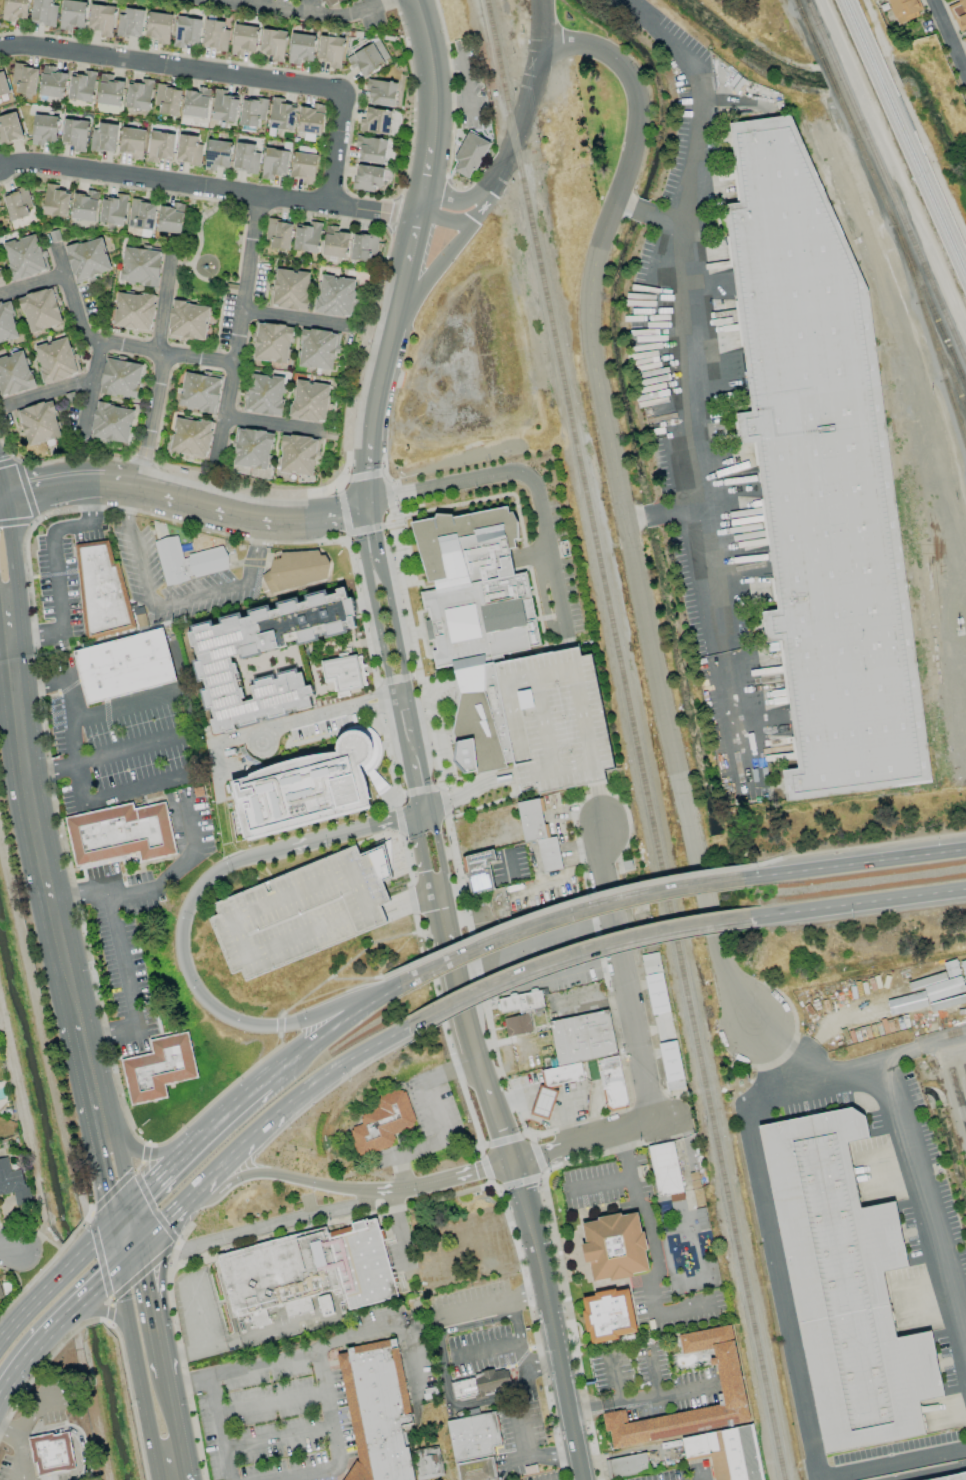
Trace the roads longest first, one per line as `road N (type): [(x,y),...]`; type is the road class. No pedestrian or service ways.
road 1 (residential): [(545,43),(606,54),(639,99),(638,133),(590,292),(590,345),(716,953),(751,1029)]
road 2 (residential): [(329,204),(343,97),(326,86),(42,45),(0,46)]
road 3 (residential): [(0,166),(37,162),(419,215)]
road 4 (primary): [(10,635),(25,793),(78,1017)]
road 5 (trunk): [(379,998),(255,1029),(224,1019),(197,995),(184,970),(181,936),(189,904),(209,878),(260,854)]
road 6 (residential): [(367,505),(304,519),(255,519),(89,485),(4,496)]
road 7 (trunk): [(408,1030),(593,950),(750,918)]
road 8 (trunk): [(741,879),(585,911),(399,986)]
road 9 (secondary): [(582,1479),(510,1164)]
road 10 (residential): [(654,1127),(599,865),(603,827)]
road 11 (residential): [(260,196),(216,466)]
road 12 (residential): [(138,491),(177,250)]
road 13 (trunk): [(965,849),(741,879)]
road 14 (trunk): [(750,918),(965,890)]
road 15 (trunk): [(192,1200),(259,1172),(368,1192)]
road 16 (residential): [(482,210),(515,141),(545,43)]
road 17 (residential): [(510,1164),(683,1119)]
road 18 (trunk): [(260,854),(414,819)]
road 19 (residential): [(234,362),(89,340)]
road 20 (primary): [(132,1339),(152,1450),(173,1476)]
road 21 (trunk): [(368,1192),(510,1164)]
road 22 (secondary): [(417,0),(434,70),(433,142)]
road 23 (primary): [(10,635),(15,582),(4,496)]
road 24 (secondary): [(397,321),(482,210)]
road 25 (secondary): [(409,695),(383,562)]
road 26 (secondary): [(365,567),(392,698)]
road 27 (trunk): [(297,1101),(408,1030)]
road 28 (primary): [(166,1380),(139,1252)]
road 29 (trunk): [(379,998),(277,1073)]

